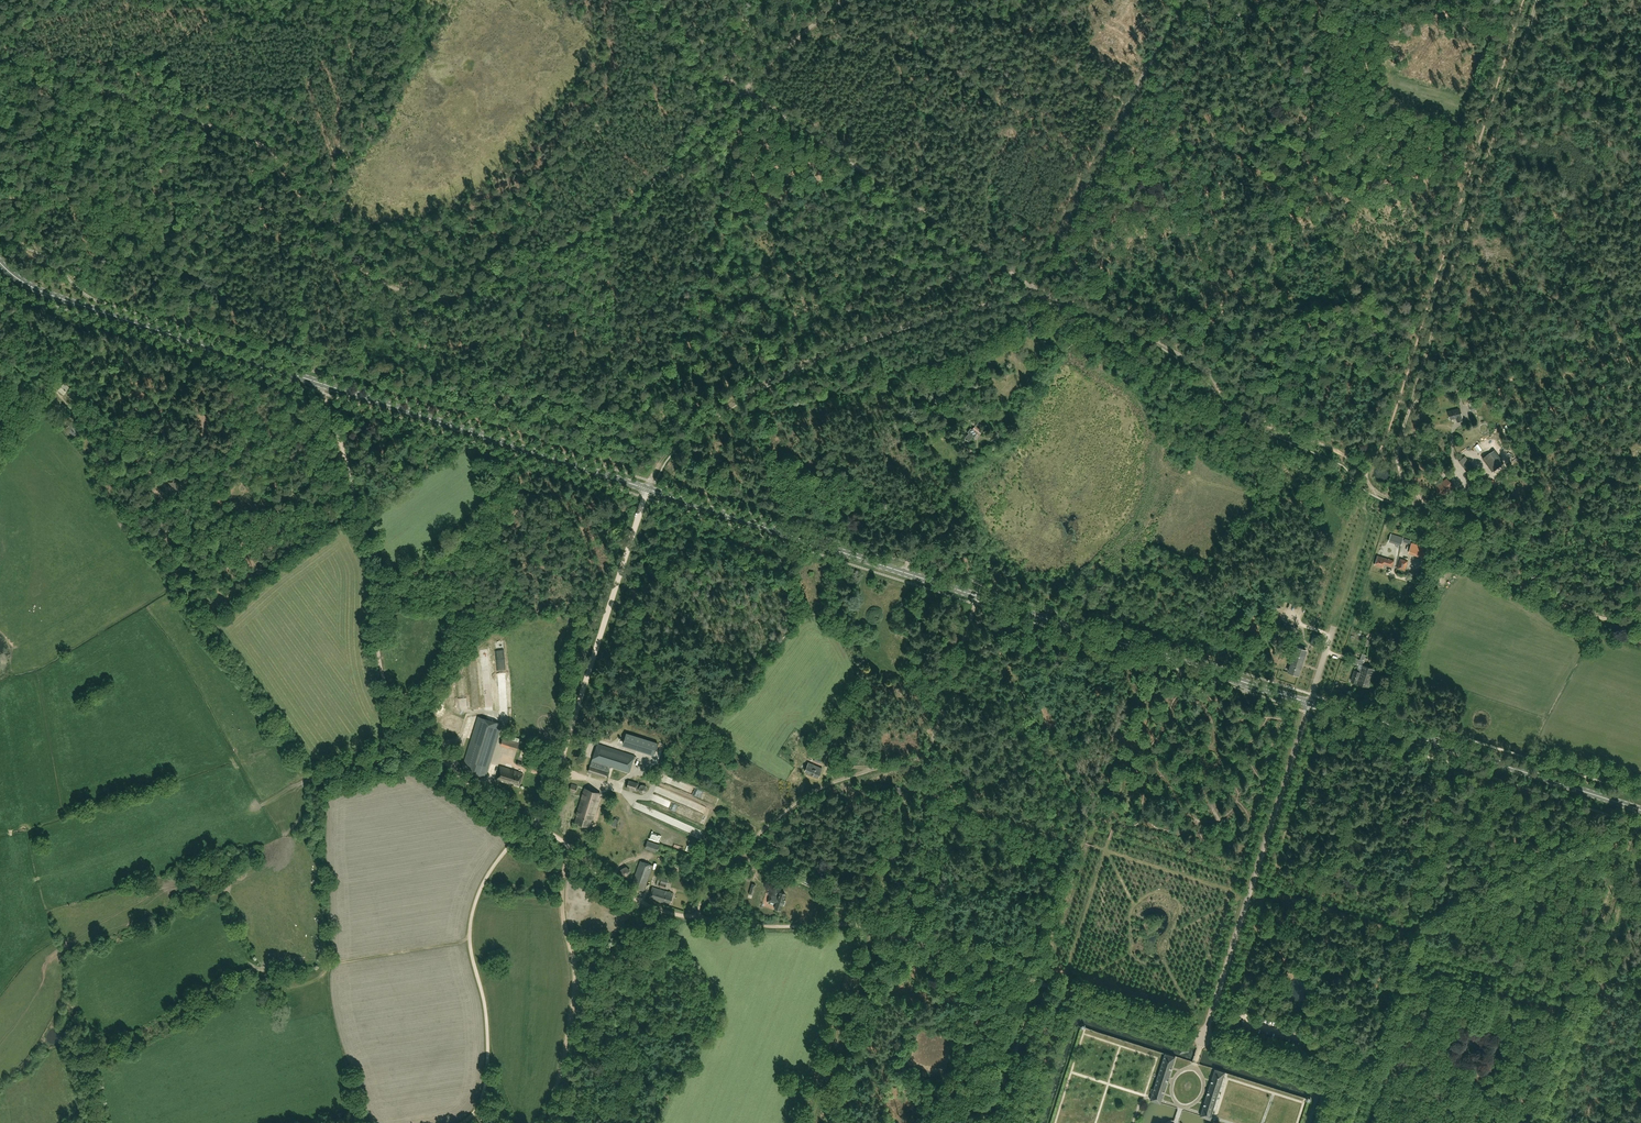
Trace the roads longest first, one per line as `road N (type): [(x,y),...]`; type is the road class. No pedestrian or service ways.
road 1 (primary): [(1310,703),(56,297),(0,263)]
road 2 (track): [(651,481),(669,450),(700,425),(807,361),(920,321),(1045,296),(1160,342),(1210,374),(1241,411),(1344,455),(1383,497),(1422,503)]
road 3 (track): [(1243,1049),(858,926),(756,926),(662,910),(624,892),(536,824)]
road 4 (track): [(1398,466),(1537,0)]
road 5 (track): [(975,595),(923,758),(848,776),(805,797),(713,879),(693,917)]
road 6 (track): [(51,388),(94,435),(131,443),(188,517),(195,535),(187,565),(199,581),(304,517),(354,504)]
road 7 (track): [(531,822),(470,787),(393,706),(378,650),(379,562),(354,504)]
road 8 (unclassified): [(1201,1045),(1310,703)]
road 9 (track): [(746,89),(1034,284)]
road 10 (track): [(536,824),(645,498)]
road 11 (track): [(1120,828),(1426,924)]
road 12 (track): [(482,1122),(488,1039),(468,939),(491,870),(531,822)]
road 13 (track): [(823,19),(909,32),(1099,164)]
road 14 (track): [(1411,941),(1584,995),(1542,1122)]
road 15 (track): [(549,1122),(575,998),(564,920),(568,846)]
road 16 (track): [(1179,14),(1357,21),(1448,0)]
road 17 (primary): [(1640,811),(1383,725)]
road 18 (track): [(1426,924),(1628,823)]
road 19 (track): [(260,806),(308,777),(465,734)]
road 20 (track): [(1441,542),(1562,605),(1640,626)]
road 21 (track): [(260,968),(468,939)]
road 22 (track): [(810,1122),(872,930)]
road 23 (unclassified): [(1383,725),(1441,538)]
road 24 (track): [(1457,540),(1562,549),(1640,508)]
road 25 (track): [(1400,918),(1459,736)]
road 26 (track): [(1130,105),(973,0)]
road 27 (track): [(1407,957),(1579,1011)]
road 28 (track): [(1426,924),(1411,941),(1370,1089)]
road 29 (track): [(912,760),(862,927)]
road 30 (track): [(1120,828),(1167,666)]
road 31 (track): [(1099,164),(1031,301)]
road 32 (track): [(1333,631),(1373,488)]
road 33 (track): [(1038,983),(993,1122)]
road 34 (track): [(926,579),(940,508),(975,455)]
road 35 (track): [(1370,1089),(1243,1049)]
road 36 (track): [(661,0),(704,61),(746,89)]
road 37 (track): [(354,504),(322,384)]

